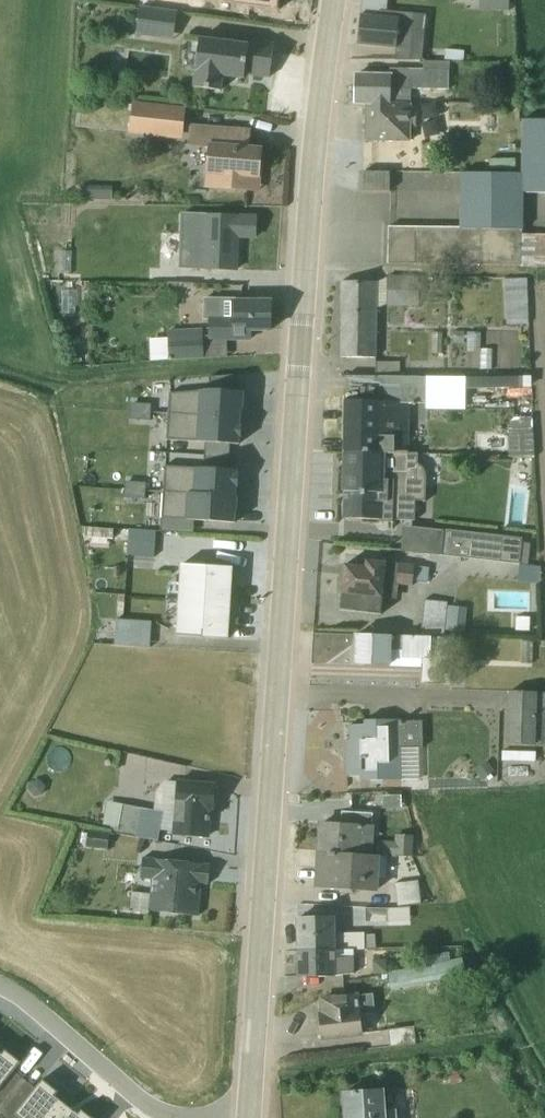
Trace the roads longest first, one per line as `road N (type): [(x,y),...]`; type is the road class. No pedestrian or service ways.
road 1 (tertiary): [(246,1117),(314,128),(333,0)]
road 2 (residential): [(0,988),(139,1103),(188,1117)]

